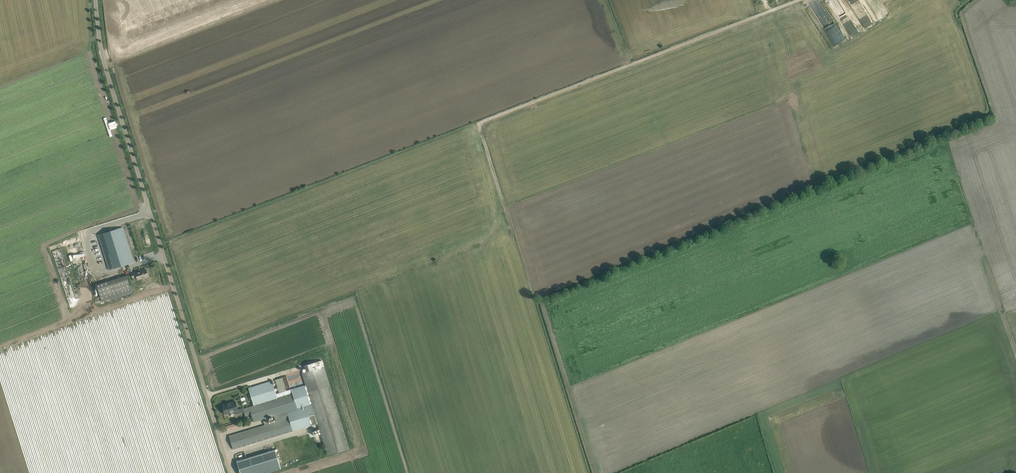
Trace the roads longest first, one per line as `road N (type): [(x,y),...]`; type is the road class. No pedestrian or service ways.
road 1 (unclassified): [(230,472),(112,87),(95,0)]
road 2 (track): [(512,232),(481,123),(800,0)]

